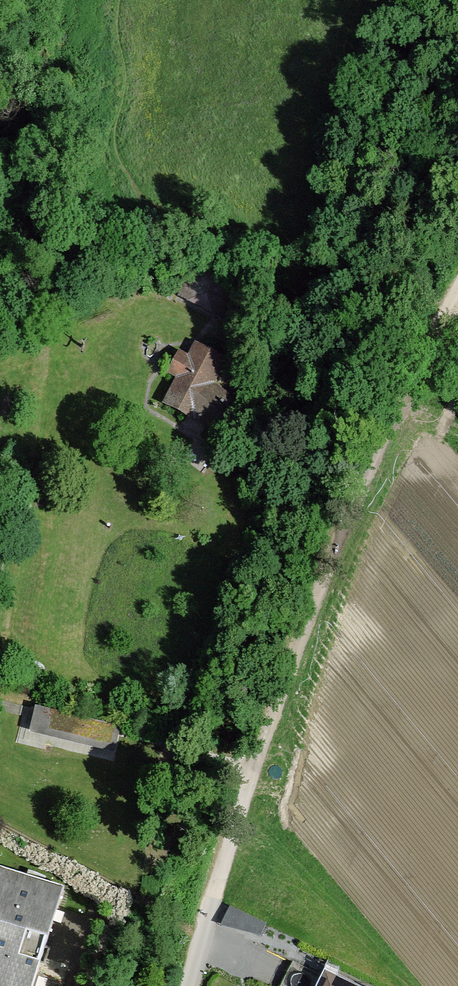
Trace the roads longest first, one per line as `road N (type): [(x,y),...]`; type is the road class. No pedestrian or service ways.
road 1 (track): [(444,304),(260,748),(226,853)]
road 2 (residential): [(226,853),(189,985)]

